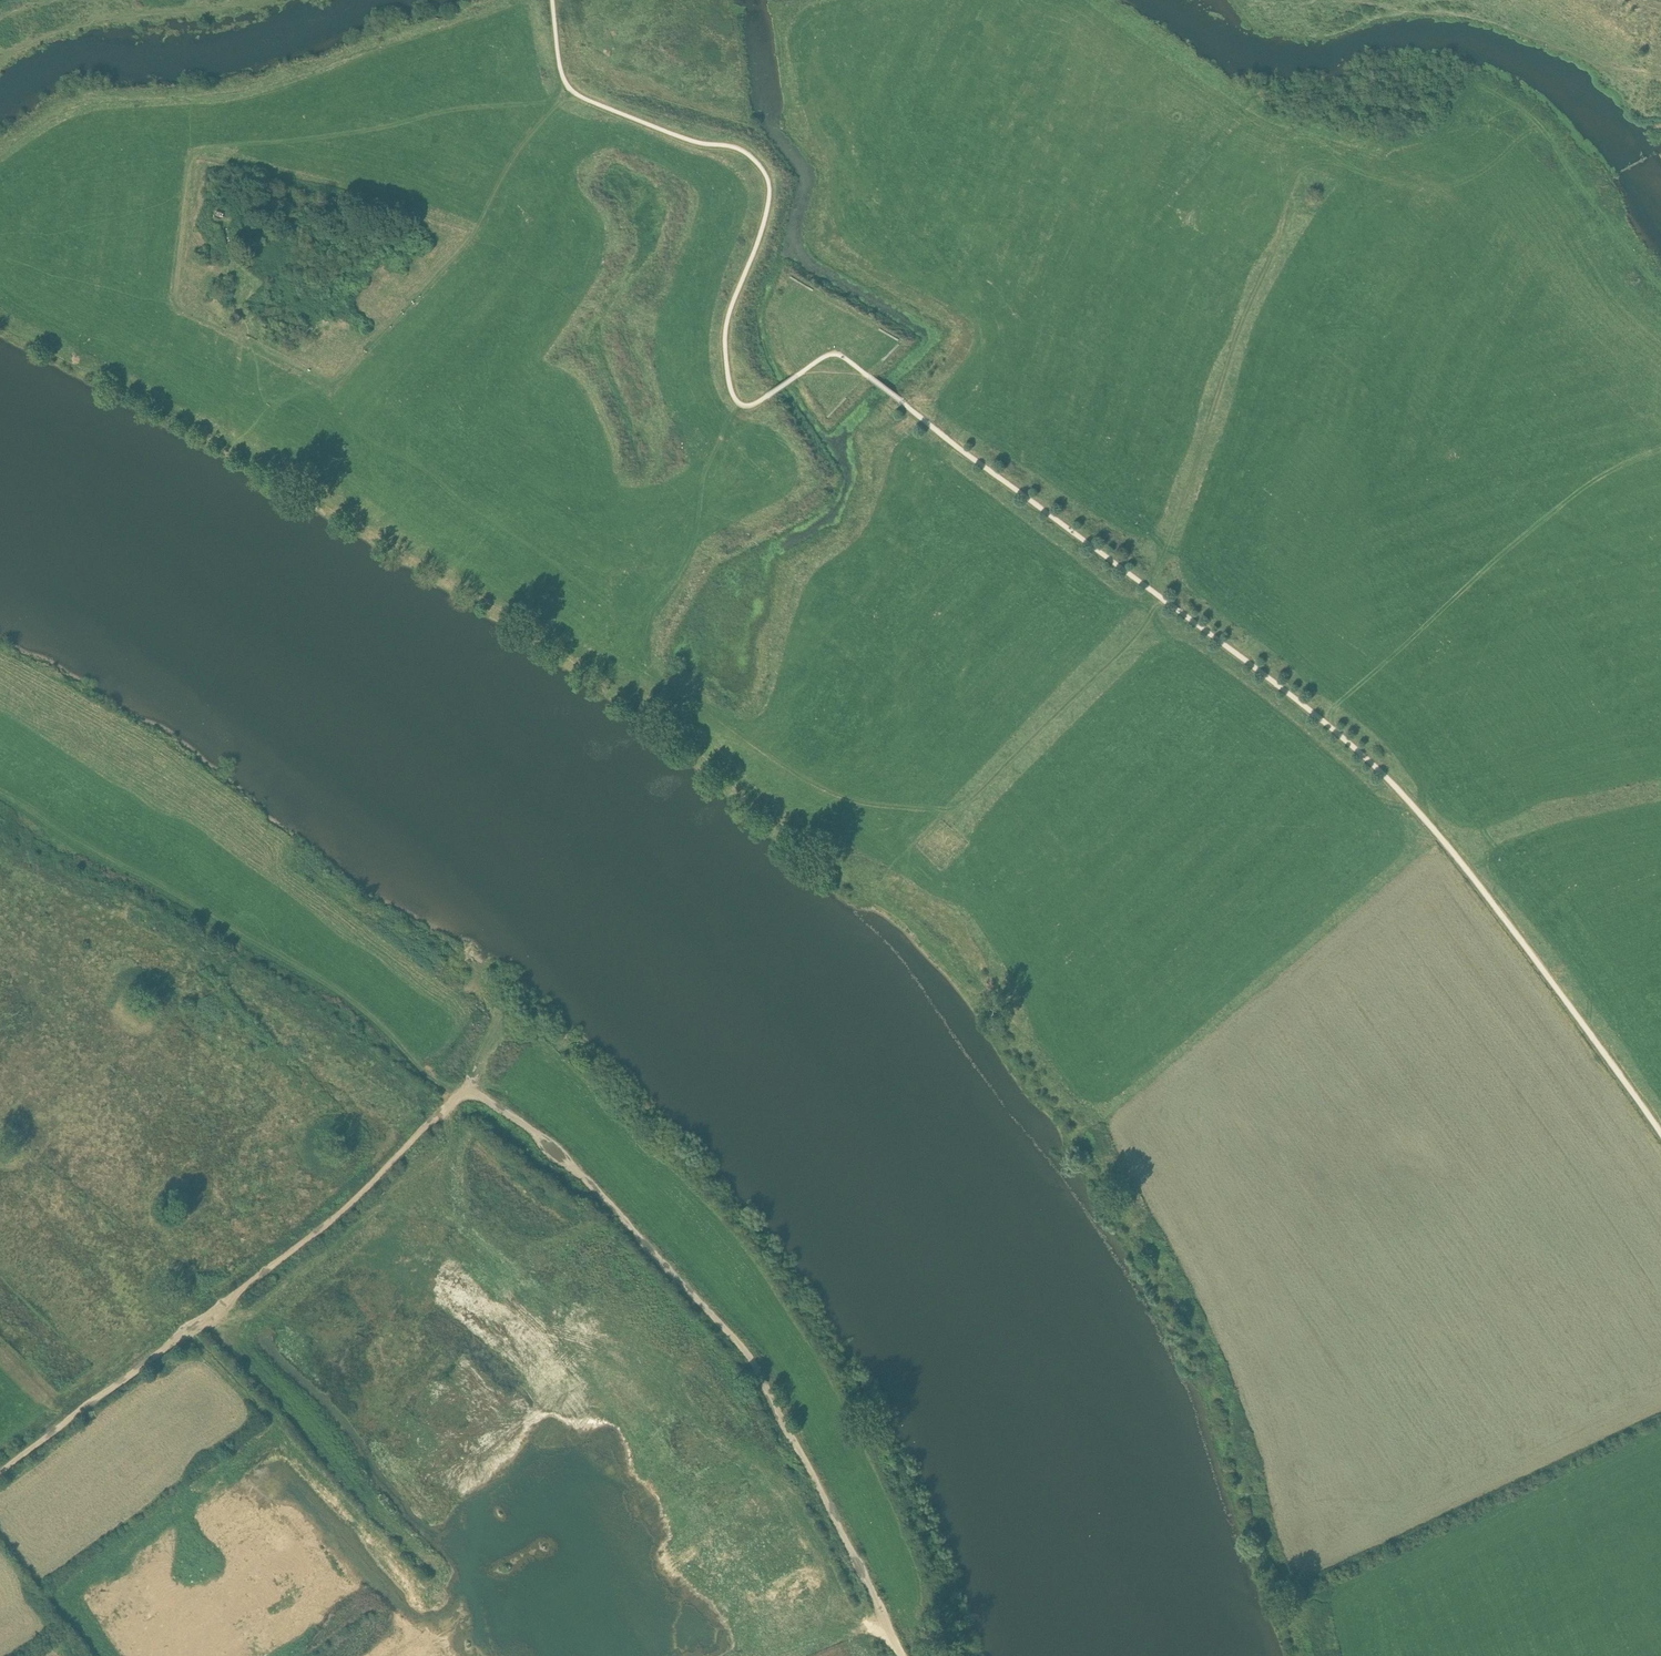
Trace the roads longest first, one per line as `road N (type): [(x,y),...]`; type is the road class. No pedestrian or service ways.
road 1 (track): [(898,399),(1312,710),(1390,781),(1493,903),(1660,1130)]
road 2 (track): [(468,1091),(552,1149),(744,1351),(893,1633)]
road 3 (track): [(0,1473),(349,1207),(457,1096)]

